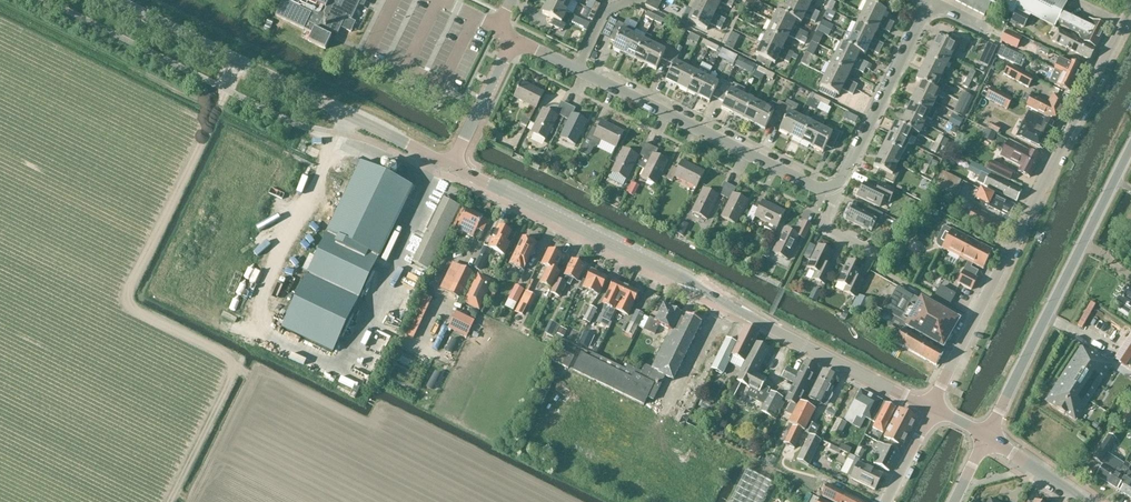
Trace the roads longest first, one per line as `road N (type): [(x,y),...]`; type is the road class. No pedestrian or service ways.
road 1 (tertiary): [(931,409),(701,285),(452,166)]
road 2 (residential): [(931,409),(1130,10)]
road 3 (tertiary): [(452,166),(114,0)]
road 4 (residential): [(830,189),(513,41)]
road 5 (tertiary): [(987,437),(1130,148)]
road 6 (residential): [(830,189),(930,1)]

